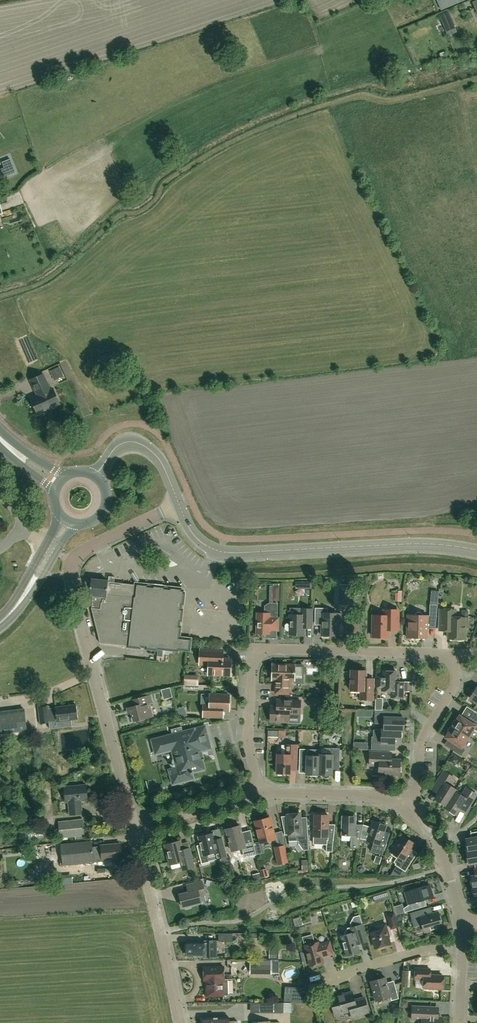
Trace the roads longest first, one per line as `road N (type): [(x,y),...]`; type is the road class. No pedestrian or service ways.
road 1 (unclassified): [(134,827),(70,568),(78,553),(179,503)]
road 2 (residential): [(453,655),(256,653),(248,745),(257,796)]
road 3 (unclassified): [(476,550),(398,544),(226,552),(198,539),(179,503)]
road 4 (unclassified): [(181,1022),(134,827)]
road 5 (residential): [(405,811),(417,789),(419,750),(454,689),(453,655)]
road 6 (residential): [(257,796),(374,798),(405,811)]
road 7 (residential): [(319,982),(461,948)]
road 8 (unclassified): [(179,503),(162,463),(135,442),(113,450),(96,476)]
road 9 (residential): [(405,811),(443,853),(462,924)]
road 10 (residential): [(134,827),(257,796)]

